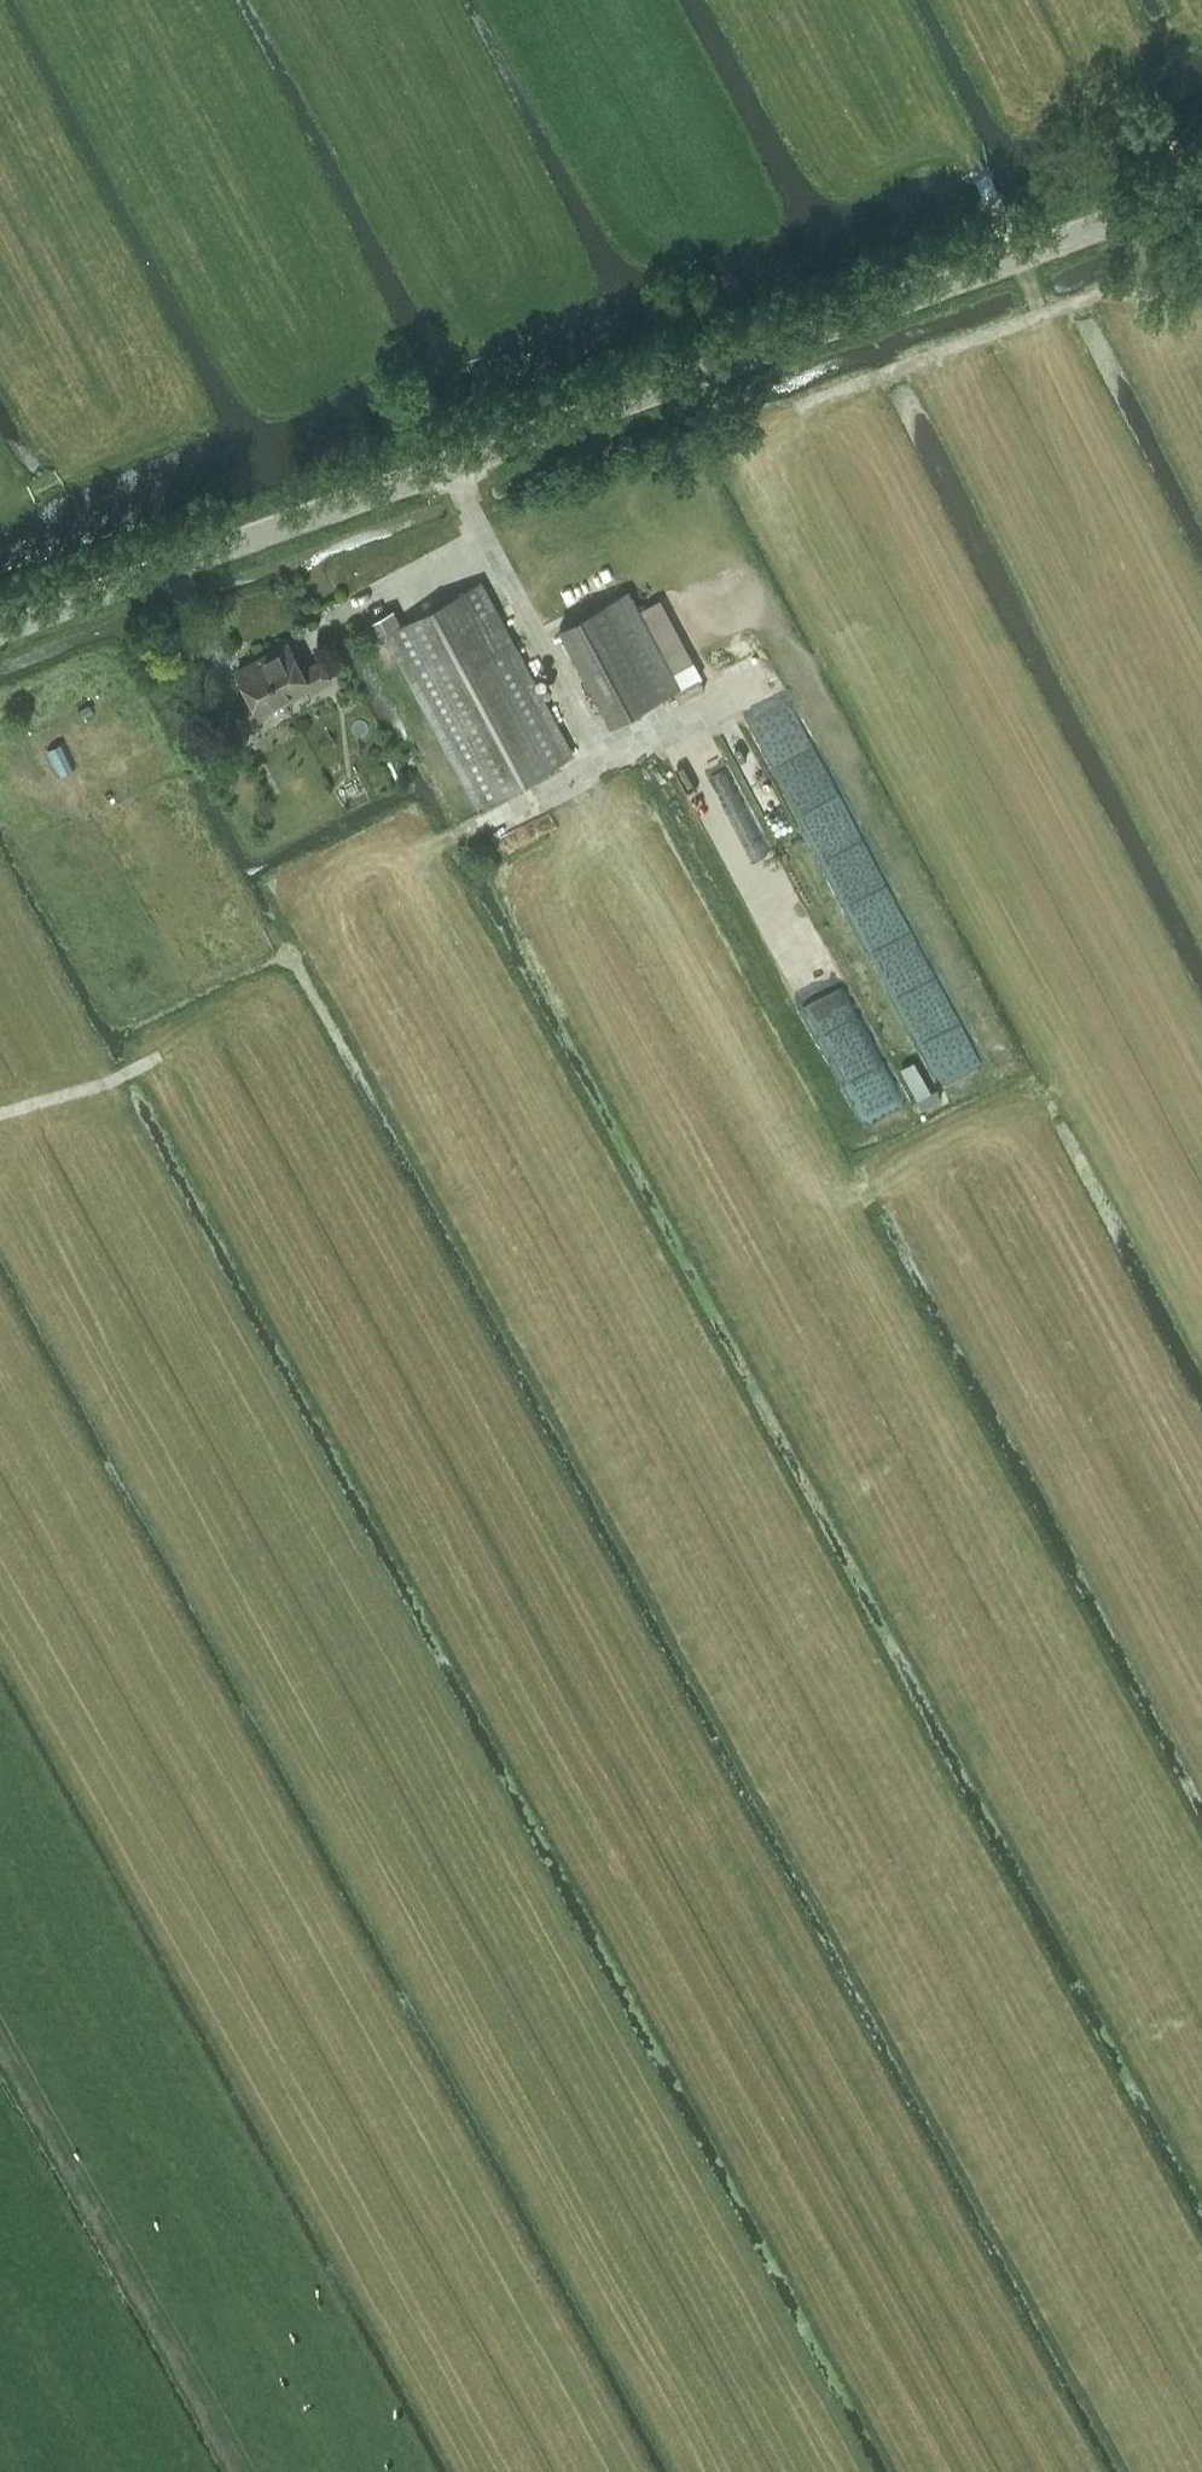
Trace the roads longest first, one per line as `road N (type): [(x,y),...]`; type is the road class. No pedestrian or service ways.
road 1 (unclassified): [(0,631),(1201,189)]

